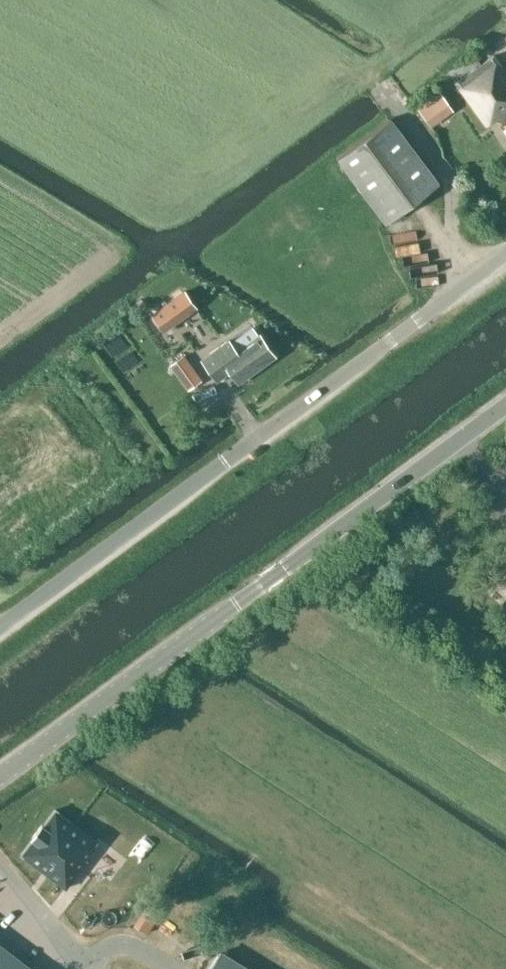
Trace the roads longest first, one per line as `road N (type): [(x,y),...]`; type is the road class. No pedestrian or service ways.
road 1 (unclassified): [(0,627),(505,257)]
road 2 (tertiary): [(0,775),(505,407)]

